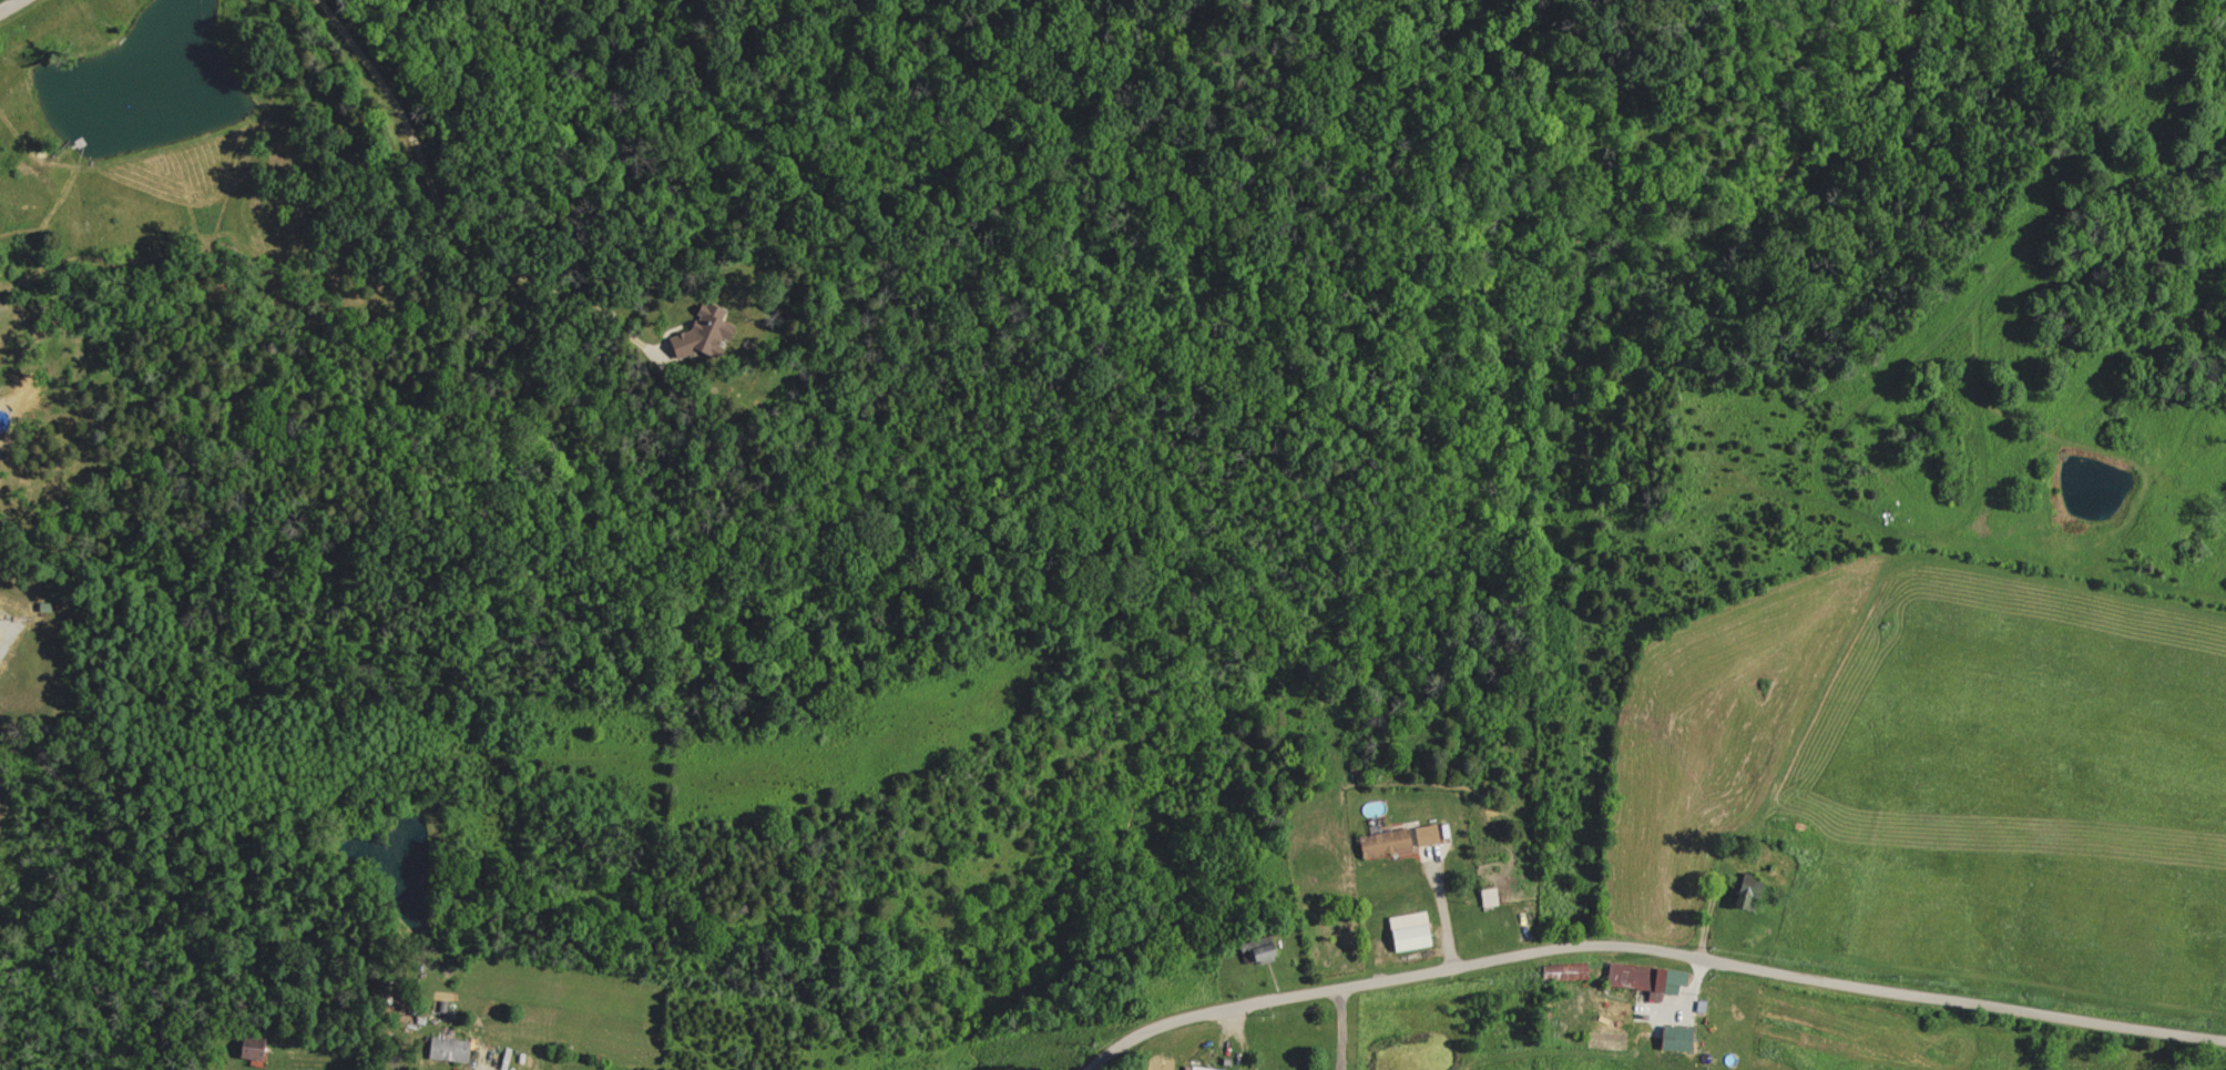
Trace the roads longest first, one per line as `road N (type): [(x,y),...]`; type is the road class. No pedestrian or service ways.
road 1 (residential): [(2225,1046),(1609,949),(1451,967),(1198,1012),(1130,1038),(1086,1069)]

